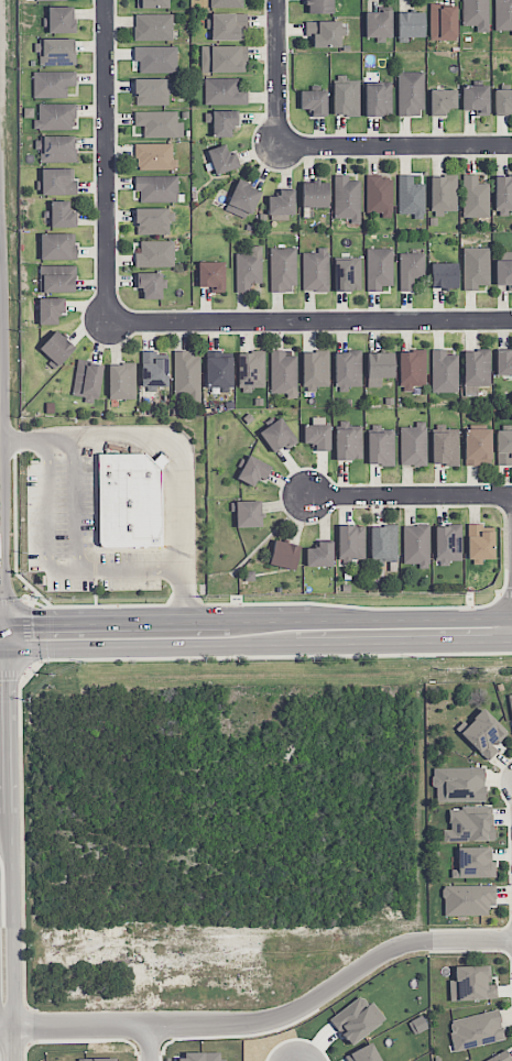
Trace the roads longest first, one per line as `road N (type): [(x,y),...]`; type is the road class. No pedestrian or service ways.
road 1 (residential): [(511,939),(408,941),(297,1009),(260,1020),(15,1025)]
road 2 (secondary): [(511,619),(30,625),(0,636)]
road 3 (secondary): [(0,639),(26,648),(511,641)]
road 4 (residential): [(15,1060),(10,681),(0,646)]
road 5 (residential): [(107,321),(511,320)]
road 6 (residential): [(105,0),(107,321)]
road 7 (secondary): [(219,646),(295,633),(511,630)]
road 8 (residential): [(279,146),(511,145)]
road 9 (residential): [(511,495),(307,496)]
road 10 (residential): [(279,146),(278,0)]

